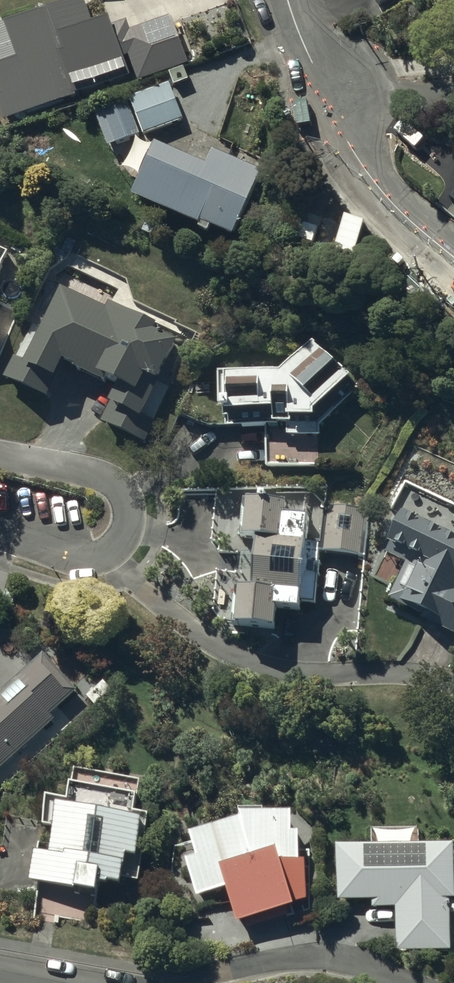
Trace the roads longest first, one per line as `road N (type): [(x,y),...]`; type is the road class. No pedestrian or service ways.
road 1 (residential): [(287,0),(354,151),(378,187),(453,258)]
road 2 (residential): [(0,460),(71,468),(113,483),(124,508),(120,532),(96,549),(0,521)]

